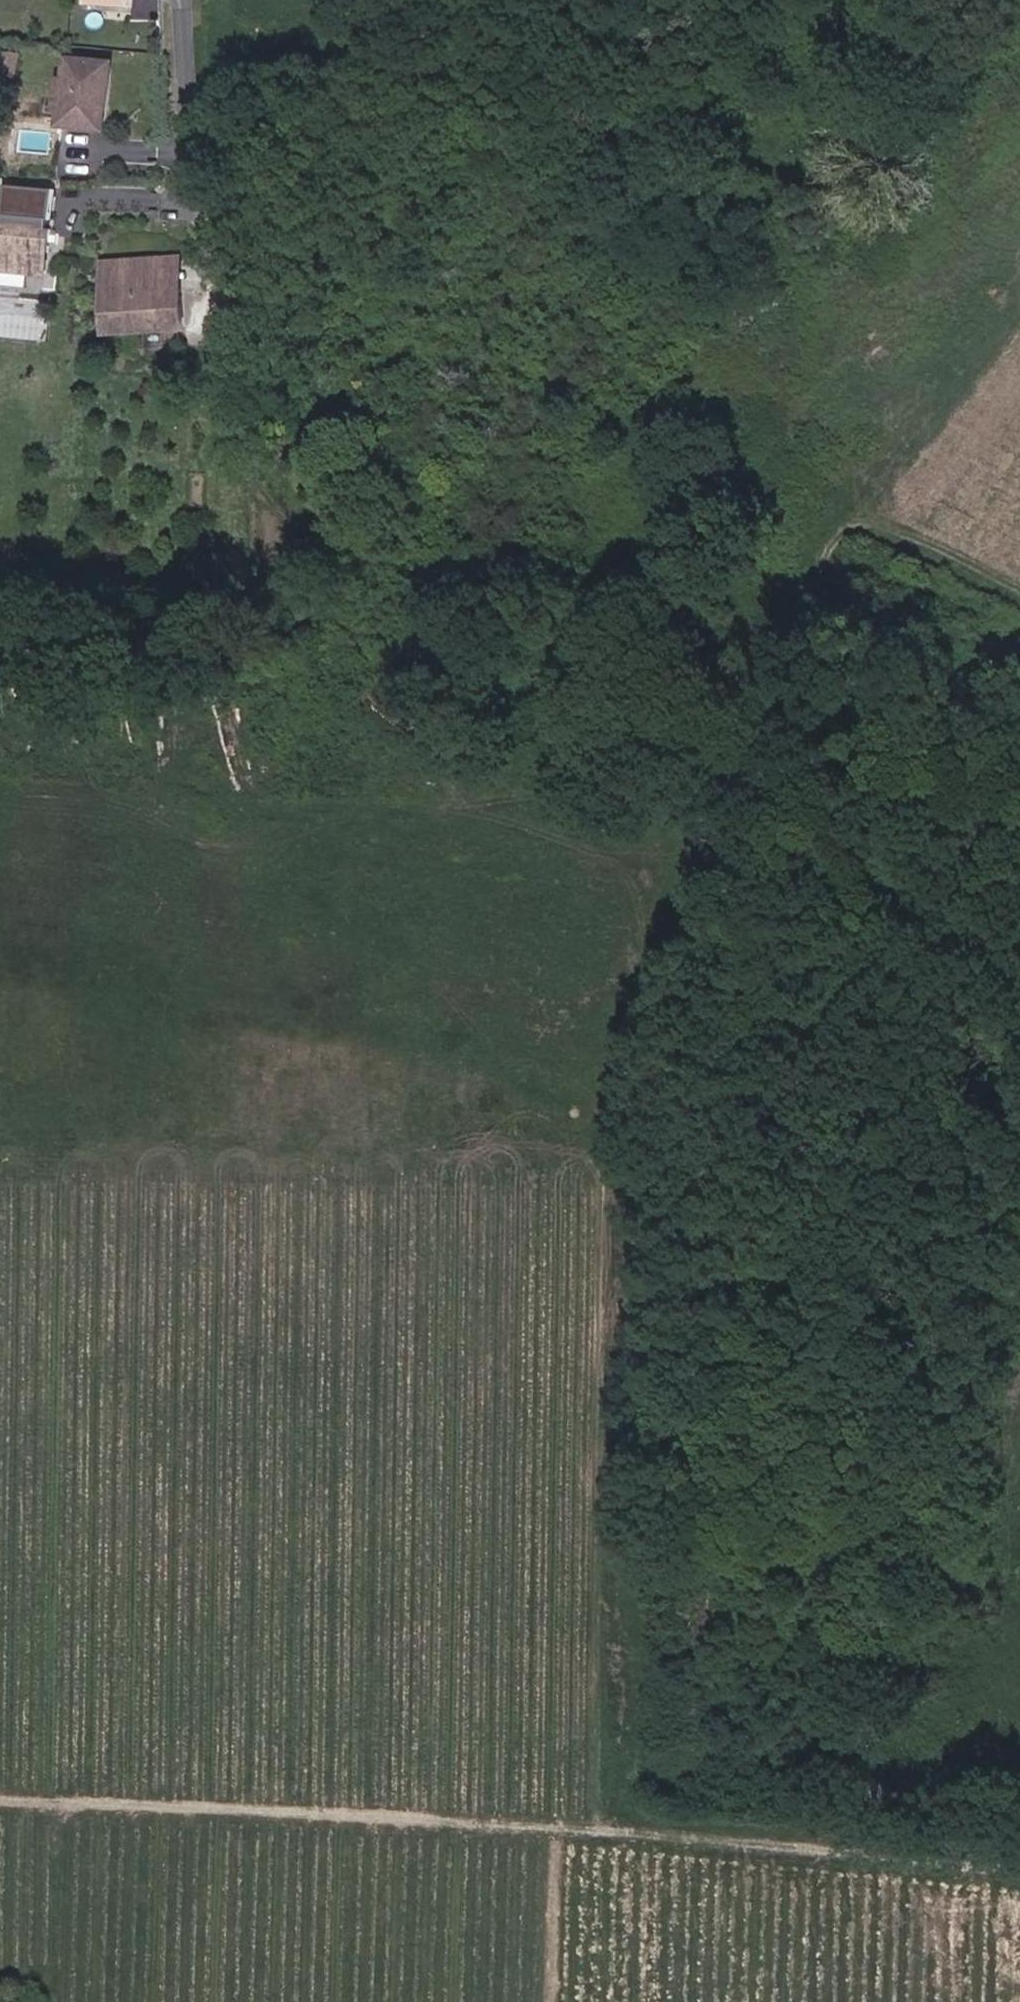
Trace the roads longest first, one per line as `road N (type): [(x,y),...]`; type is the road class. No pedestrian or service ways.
road 1 (residential): [(181,0),(193,192)]

